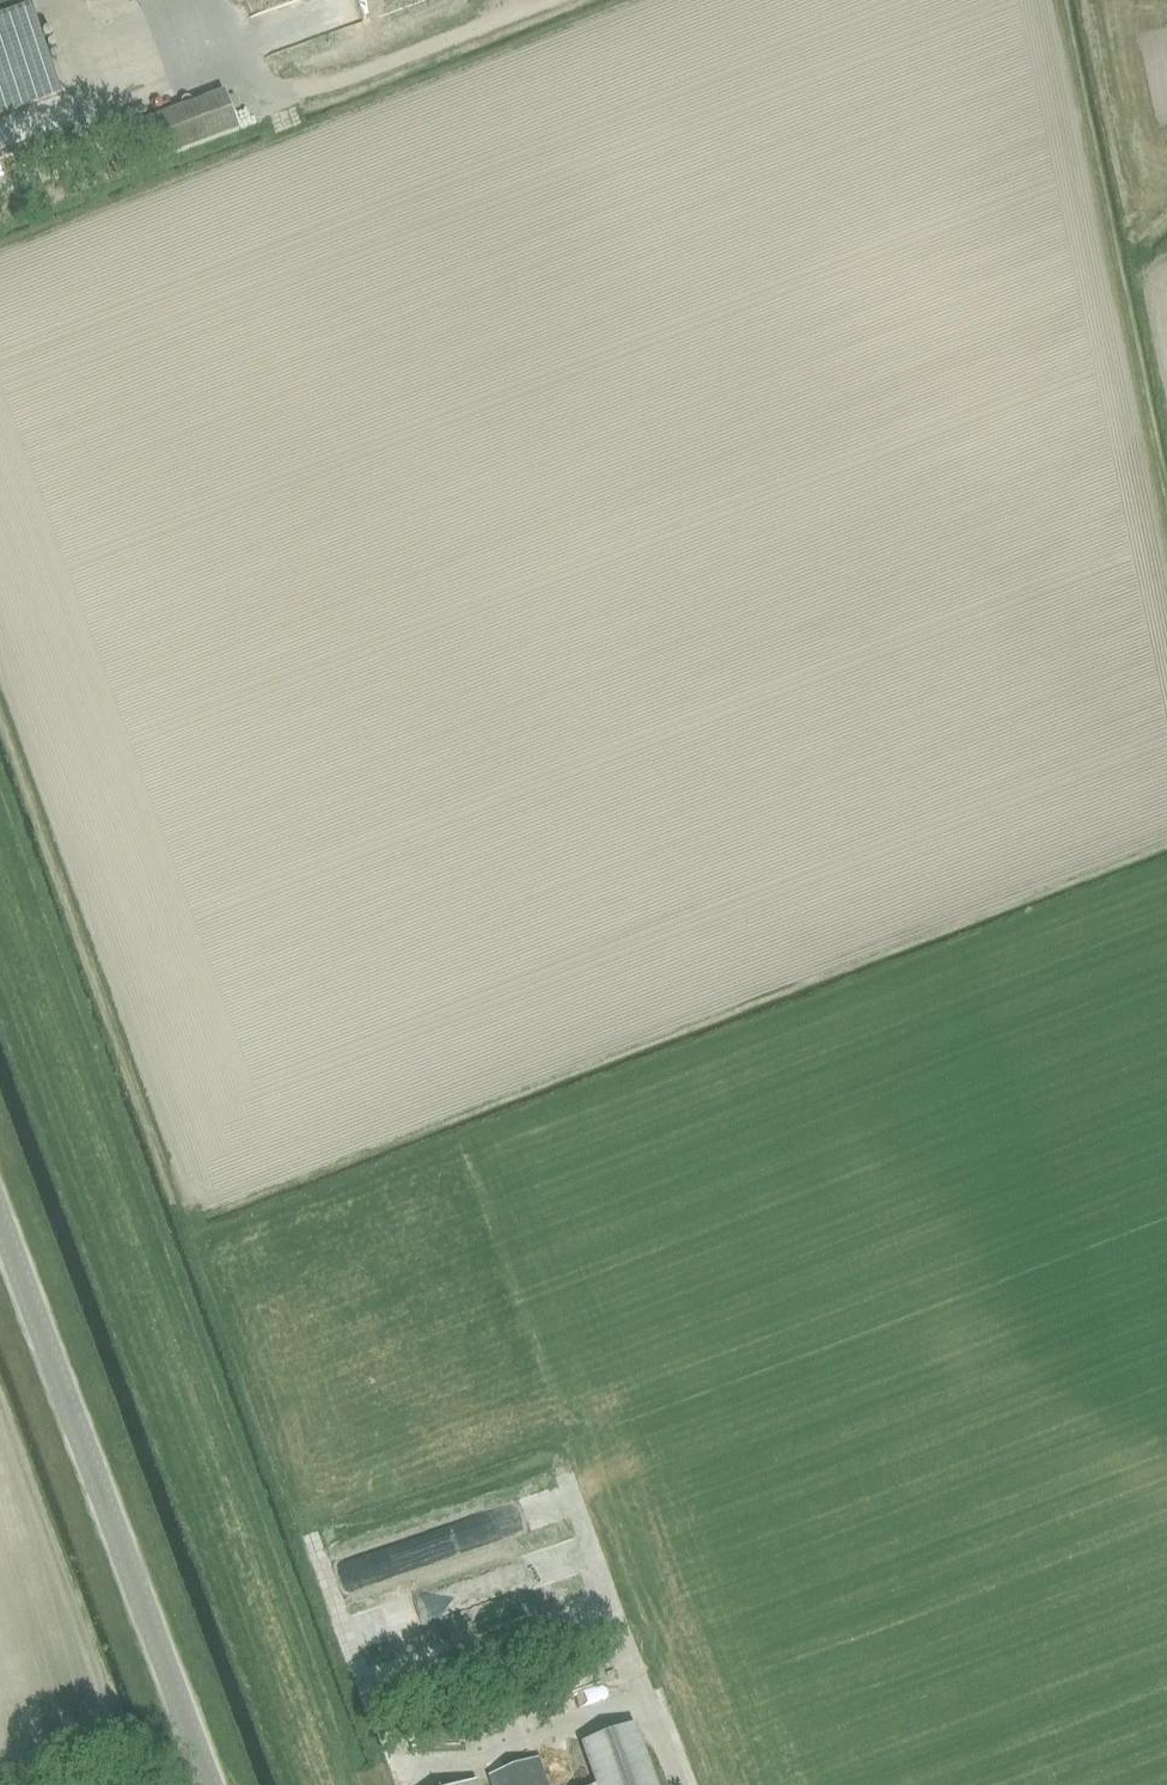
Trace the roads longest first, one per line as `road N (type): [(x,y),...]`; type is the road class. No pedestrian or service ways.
road 1 (secondary): [(209,1784),(0,1221)]

